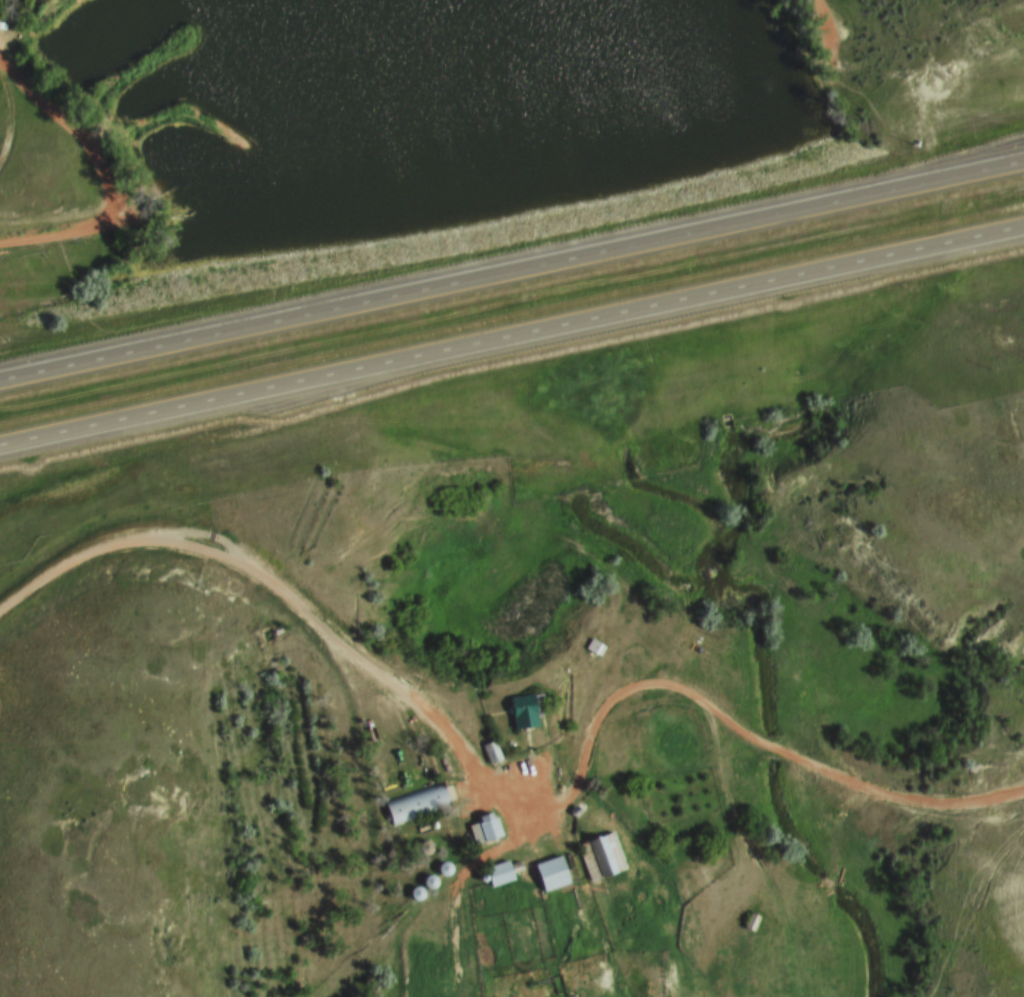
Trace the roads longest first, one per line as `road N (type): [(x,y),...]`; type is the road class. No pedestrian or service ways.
road 1 (motorway): [(0,456),(1023,236)]
road 2 (motorway): [(1023,169),(0,385)]
road 3 (track): [(1023,798),(937,811),(896,802),(751,739),(677,686),(653,686),(599,709),(561,806)]
road 4 (track): [(707,702),(732,814),(786,920),(802,996)]

